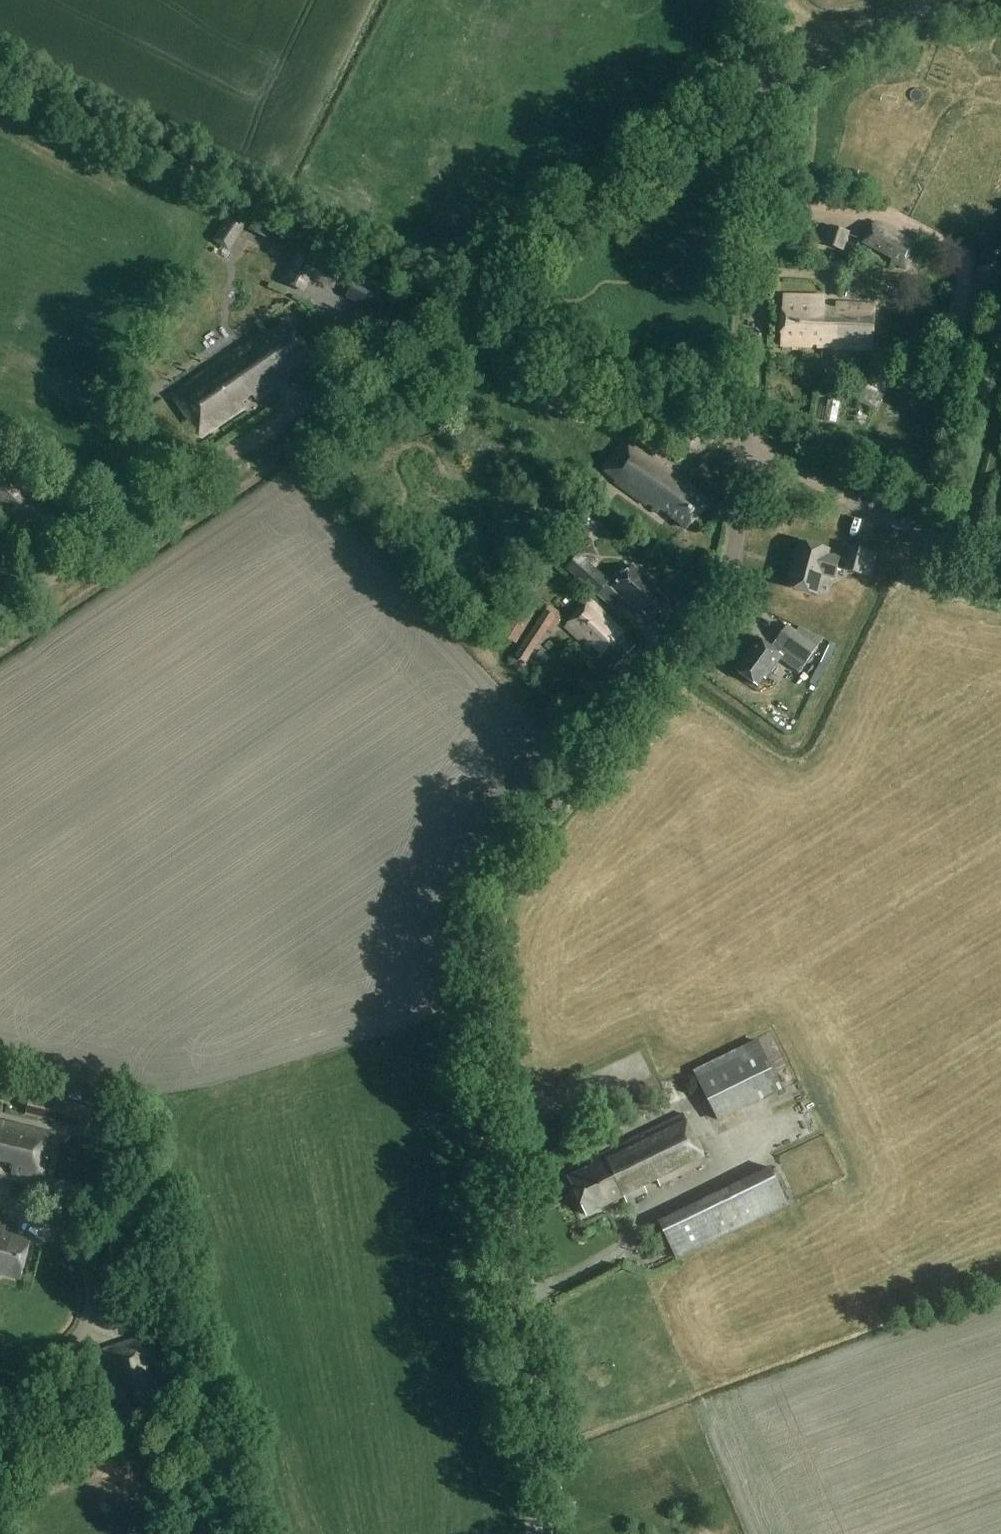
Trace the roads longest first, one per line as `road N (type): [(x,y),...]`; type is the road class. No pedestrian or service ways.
road 1 (tertiary): [(534,1533),(527,1363),(480,951),(493,896),(546,805),(714,599),(733,544),(745,445)]
road 2 (unclassified): [(0,613),(461,300)]
road 3 (track): [(461,300),(0,67)]
road 4 (unclassified): [(461,300),(765,86)]
road 5 (tertiary): [(745,445),(765,86)]
road 6 (unclassified): [(745,445),(461,300)]
road 7 (unclassified): [(0,1429),(82,1336),(91,1310),(73,1246),(0,1198)]
road 8 (unclassified): [(1000,557),(932,537),(745,445)]
road 9 (residential): [(765,86),(916,0)]

